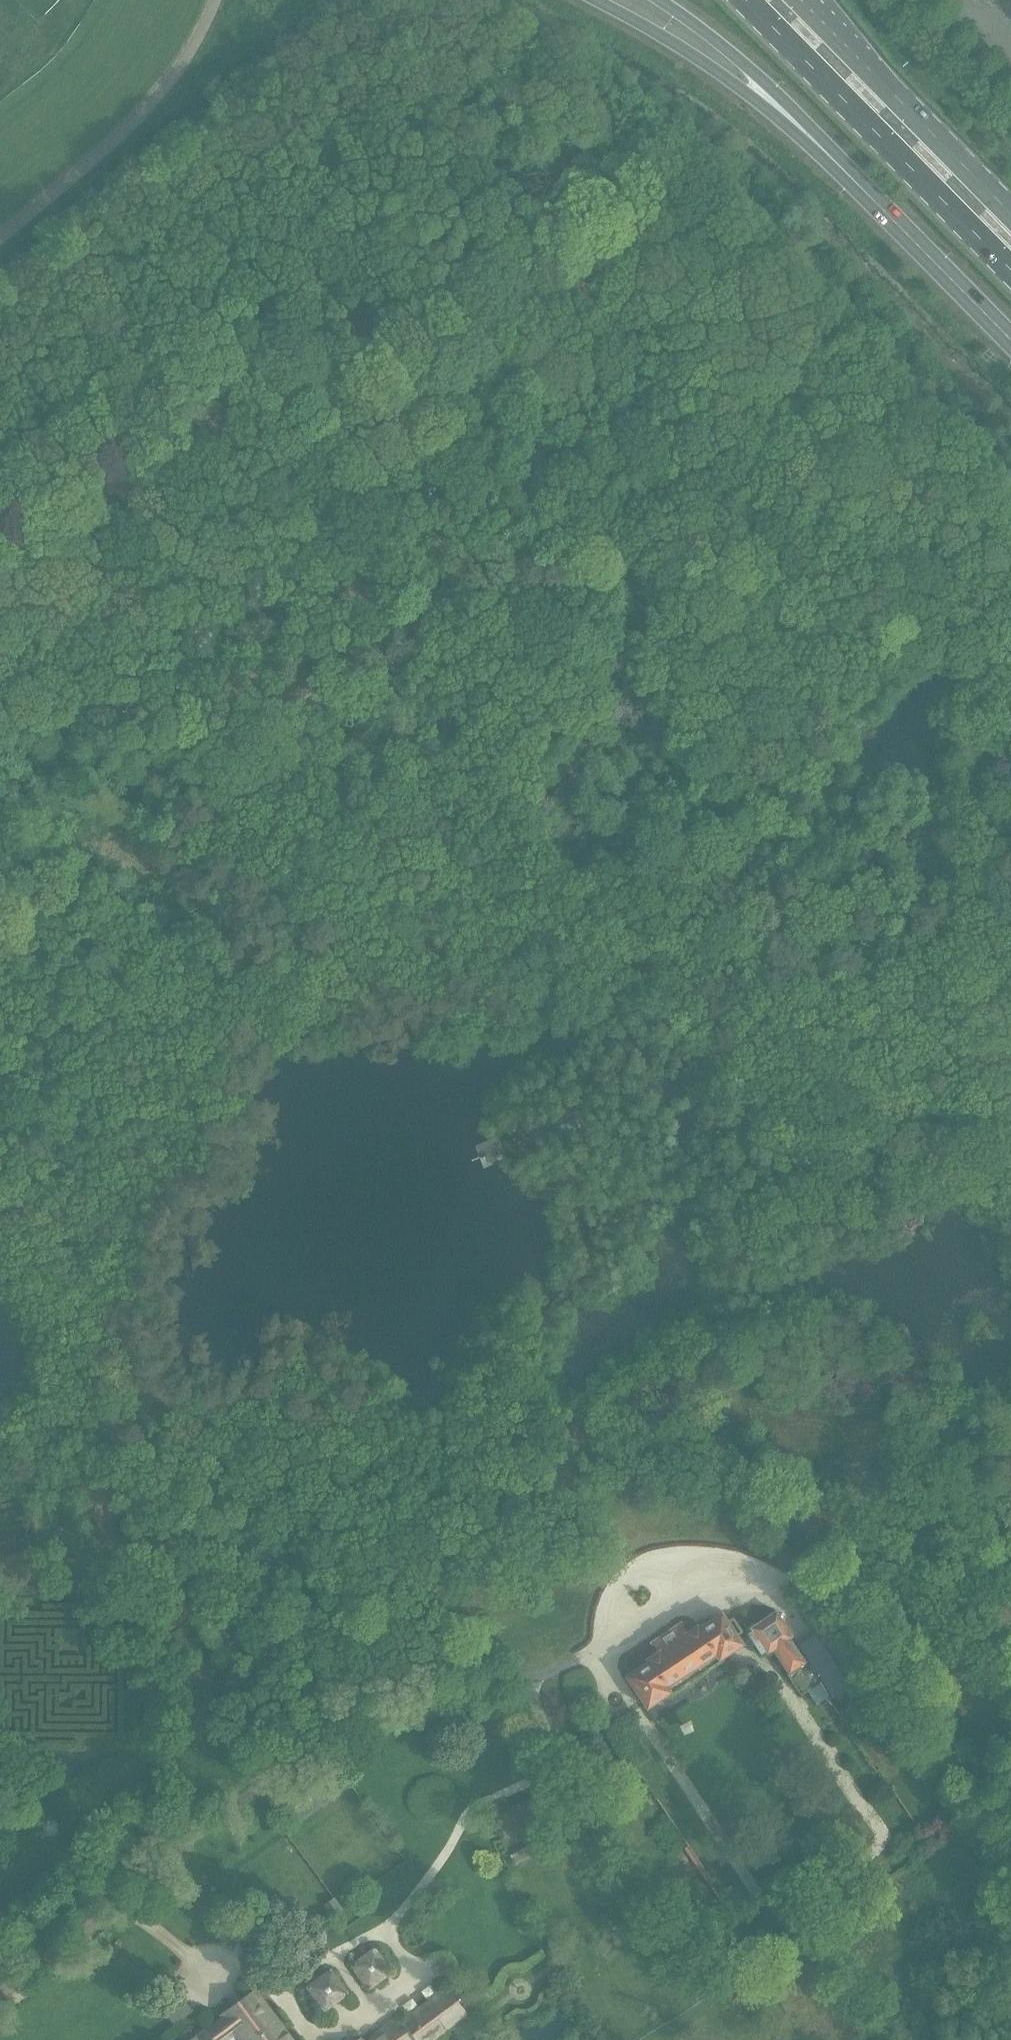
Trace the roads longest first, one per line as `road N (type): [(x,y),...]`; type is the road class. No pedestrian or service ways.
road 1 (primary): [(747,0),(1010,268)]
road 2 (primary): [(596,0),(678,47),(855,181)]
road 3 (primary): [(1010,210),(804,0)]
road 4 (primary): [(855,181),(773,91),(661,0)]
road 5 (primary): [(1010,342),(855,181)]

